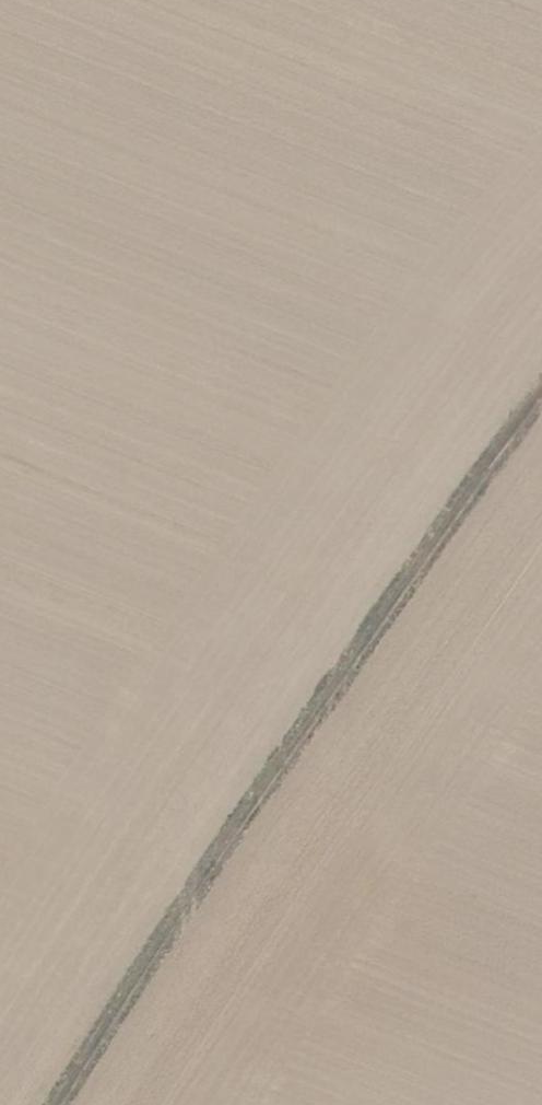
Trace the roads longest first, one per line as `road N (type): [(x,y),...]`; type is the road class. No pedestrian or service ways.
road 1 (track): [(541,388),(348,657),(56,1104)]

